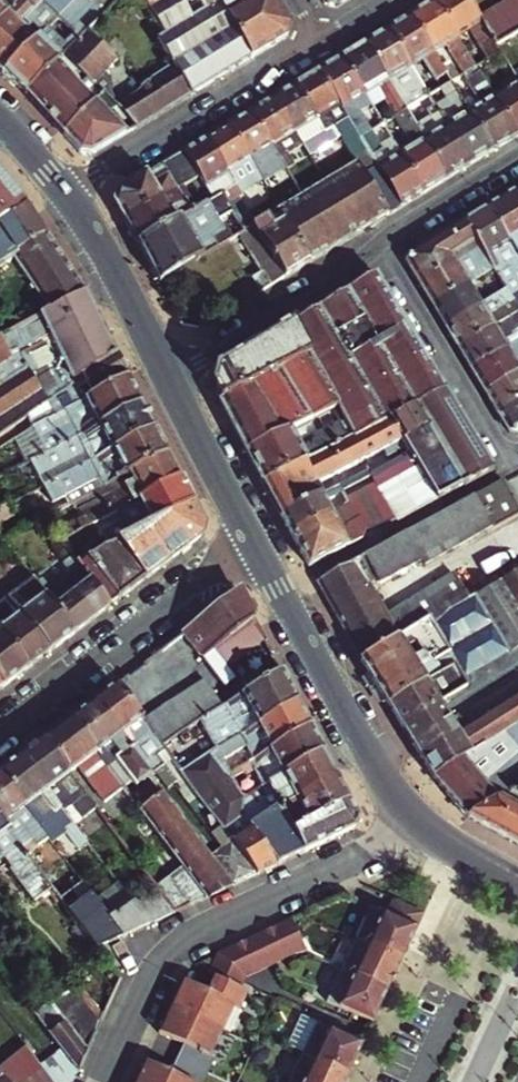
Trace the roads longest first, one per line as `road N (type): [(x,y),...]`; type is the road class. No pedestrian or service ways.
road 1 (residential): [(420,827),(168,955),(103,1081)]
road 2 (residential): [(168,376),(346,272),(401,226),(517,156)]
road 3 (secondary): [(252,542),(377,774),(420,827)]
road 4 (residential): [(252,542),(0,731)]
road 5 (residential): [(64,191),(318,41)]
road 6 (secondary): [(64,191),(168,376)]
road 7 (secondary): [(168,376),(252,542)]

